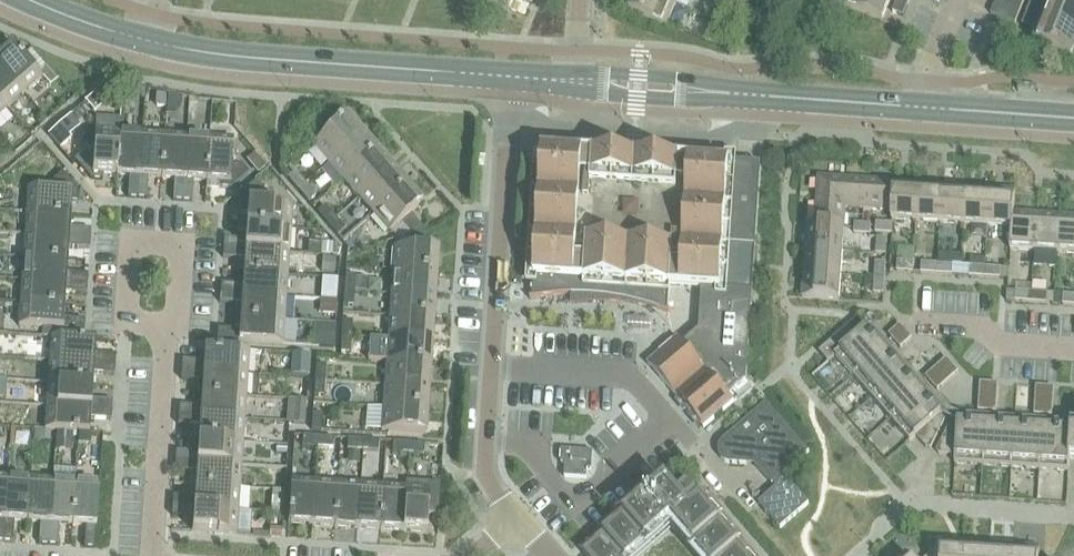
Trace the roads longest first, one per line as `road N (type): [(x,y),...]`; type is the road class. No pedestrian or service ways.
road 1 (tertiary): [(506,76),(237,57),(148,42)]
road 2 (tertiary): [(929,107),(578,82)]
road 3 (residential): [(488,367),(506,76)]
road 4 (residential): [(163,326),(127,324),(131,237),(189,240),(184,327)]
road 5 (residential): [(484,438),(539,441),(543,472),(576,507),(676,419)]
road 6 (residential): [(155,555),(163,326)]
road 7 (residential): [(676,419),(629,374),(488,367)]
road 8 (residential): [(1073,350),(1003,346),(983,322),(918,319)]
road 9 (tertiary): [(1073,118),(929,107)]
road 10 (tertiary): [(148,42),(30,0)]

